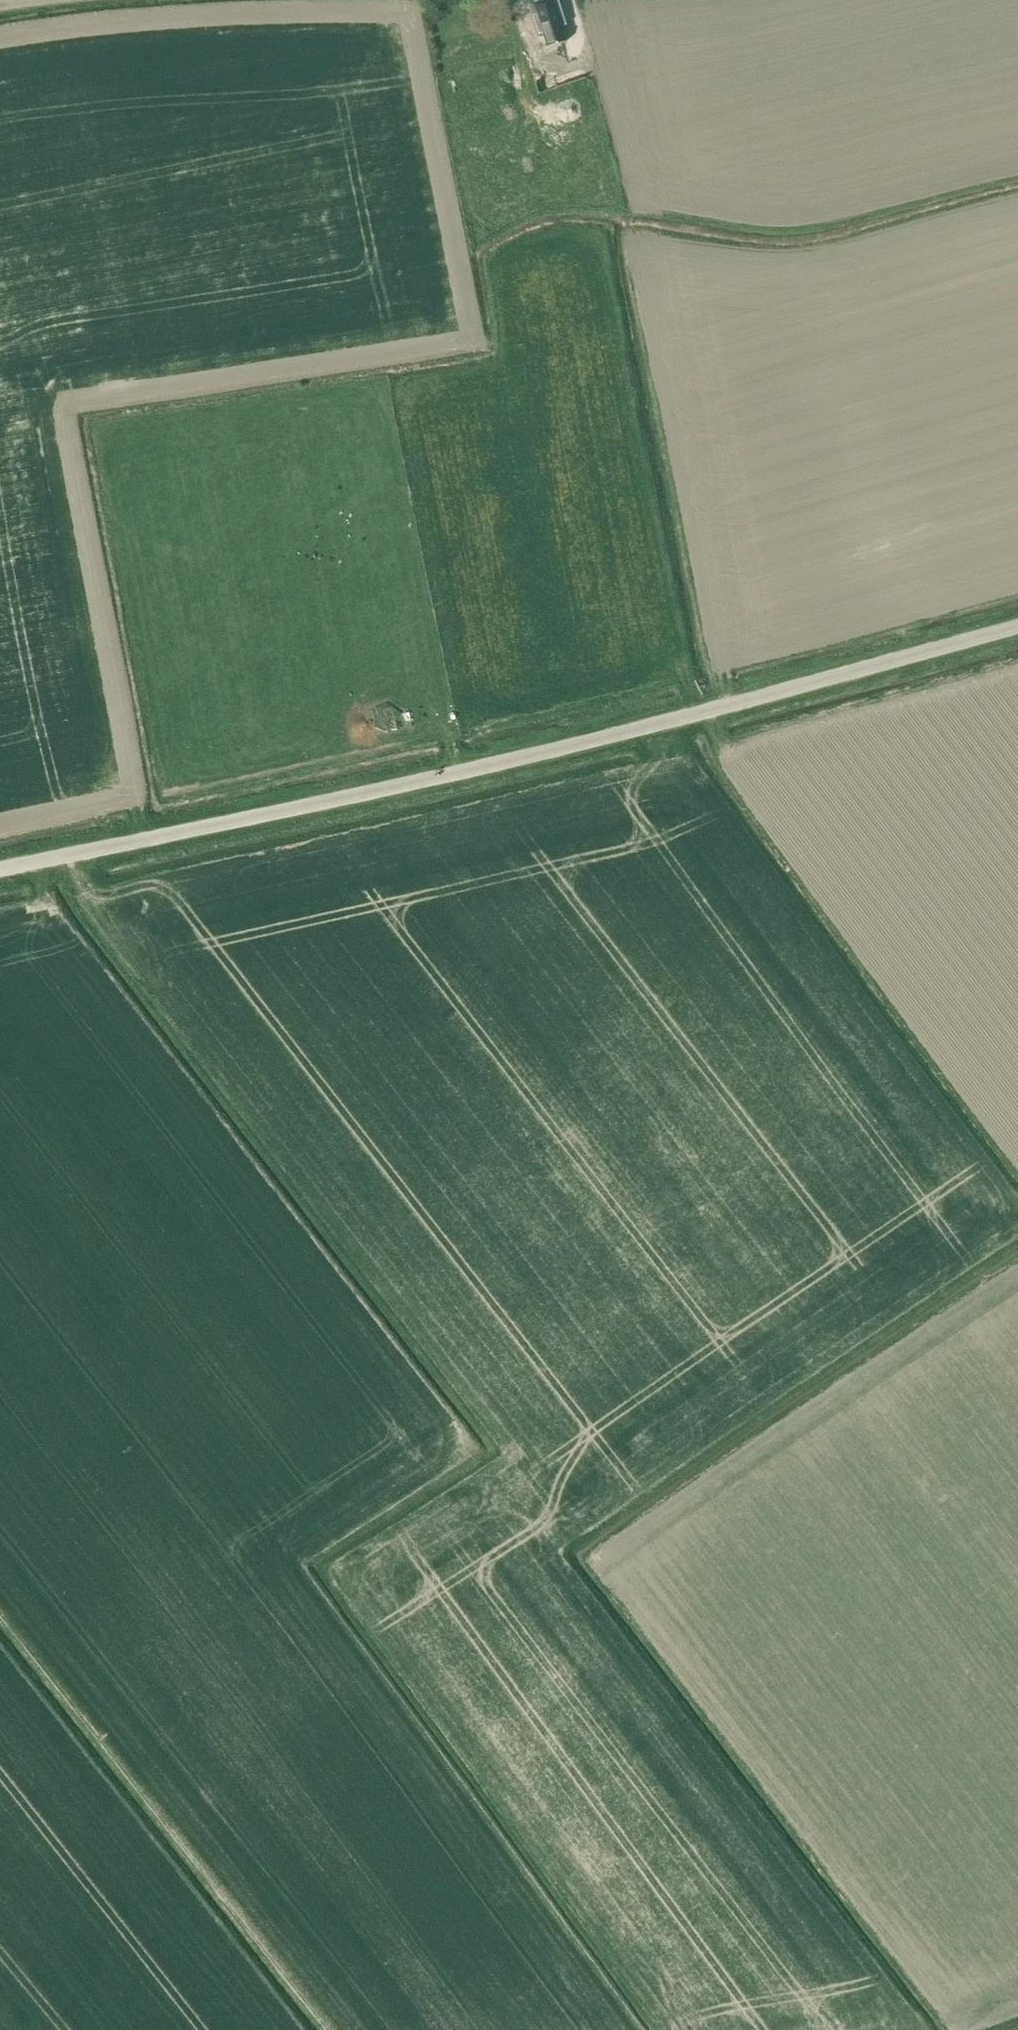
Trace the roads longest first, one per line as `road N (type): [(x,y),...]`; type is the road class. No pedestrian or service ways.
road 1 (unclassified): [(0,874),(782,697),(1017,631)]

